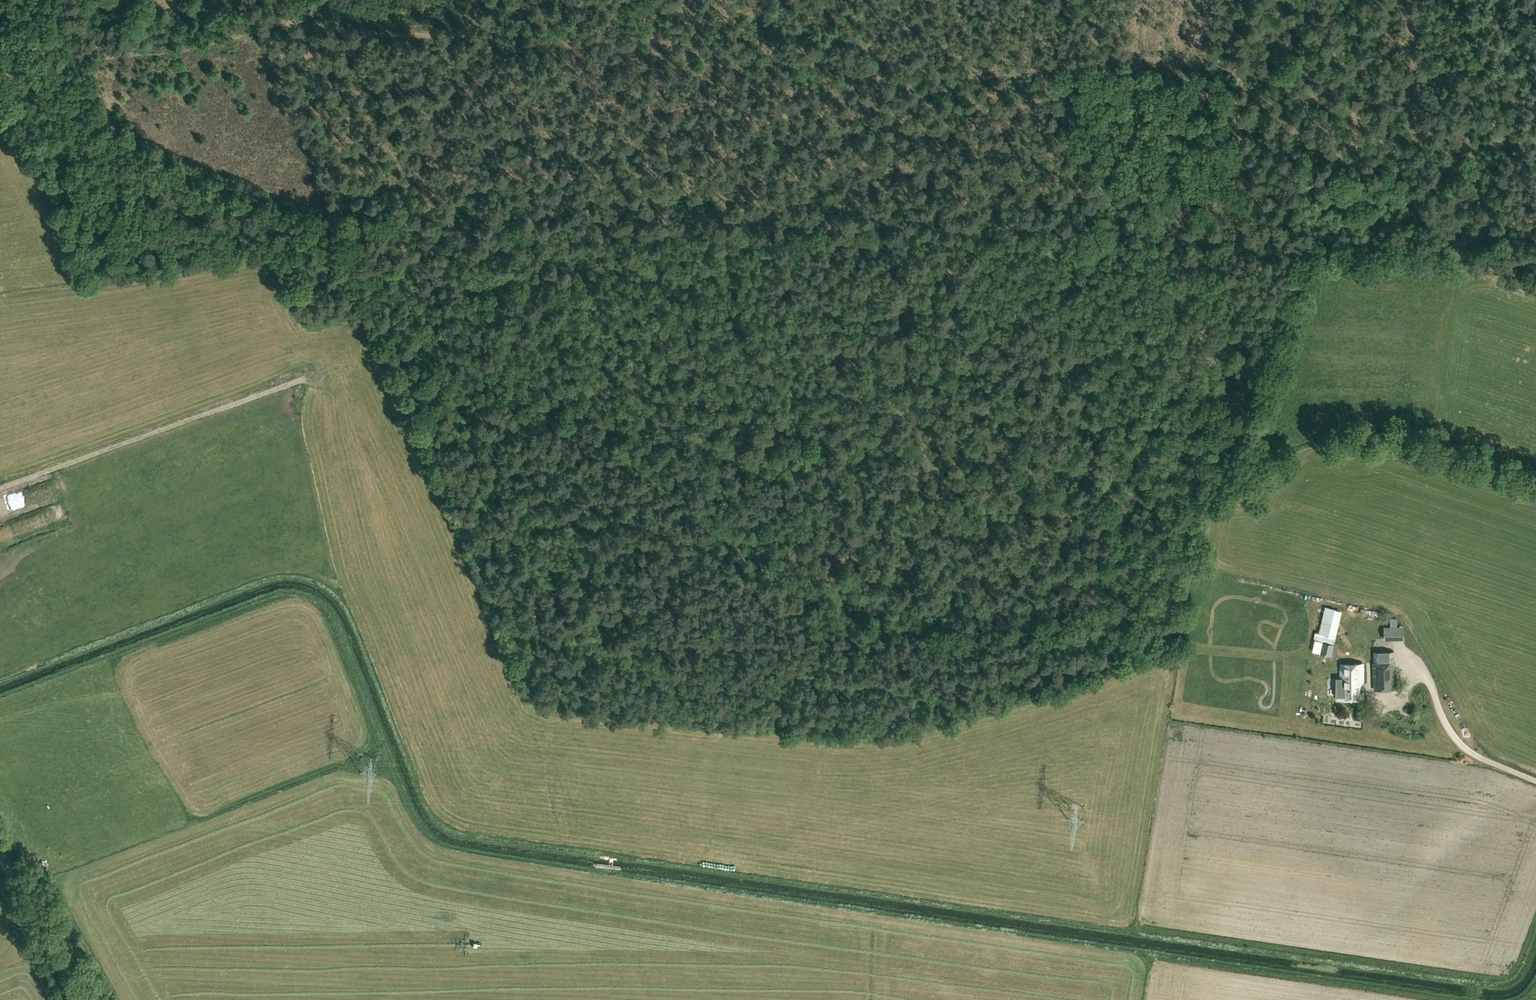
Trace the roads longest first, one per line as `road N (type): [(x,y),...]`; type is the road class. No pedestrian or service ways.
road 1 (tertiary): [(81,999),(0,852)]

